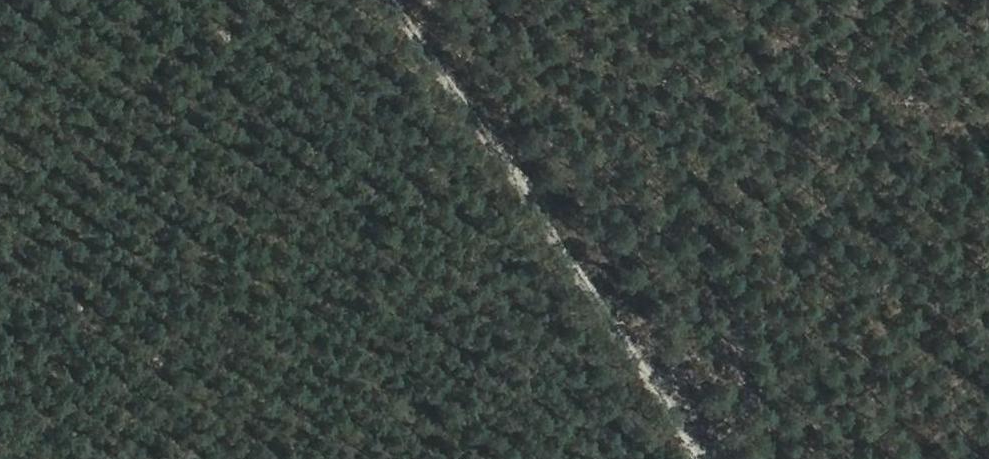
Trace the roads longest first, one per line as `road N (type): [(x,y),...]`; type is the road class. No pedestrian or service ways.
road 1 (track): [(384,0),(706,458)]

